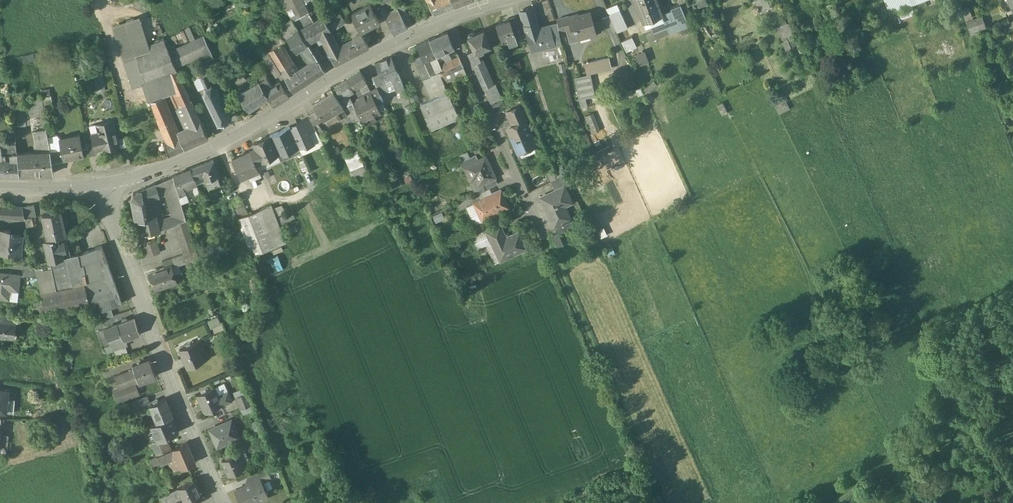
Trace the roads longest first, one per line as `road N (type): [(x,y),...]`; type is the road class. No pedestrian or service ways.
road 1 (tertiary): [(105,184),(227,139),(450,24)]
road 2 (residential): [(224,502),(158,344),(105,184)]
road 3 (track): [(661,502),(547,240)]
road 4 (residential): [(547,240),(450,24)]

